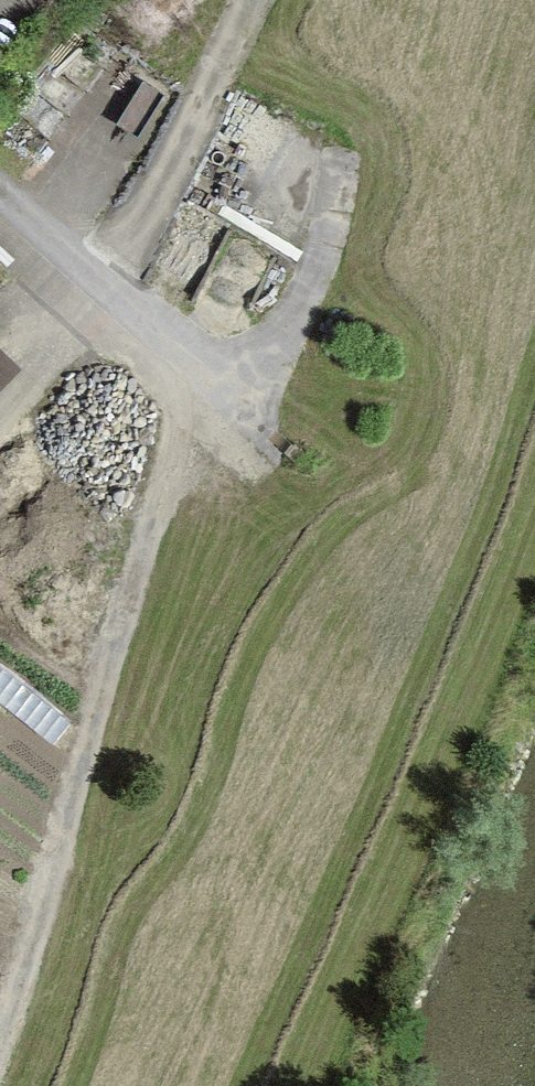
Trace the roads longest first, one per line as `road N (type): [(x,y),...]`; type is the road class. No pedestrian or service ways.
road 1 (track): [(83,777),(197,371)]
road 2 (track): [(253,0),(100,312)]
road 3 (track): [(0,1042),(83,777)]
road 4 (track): [(197,371),(100,312),(0,425)]

